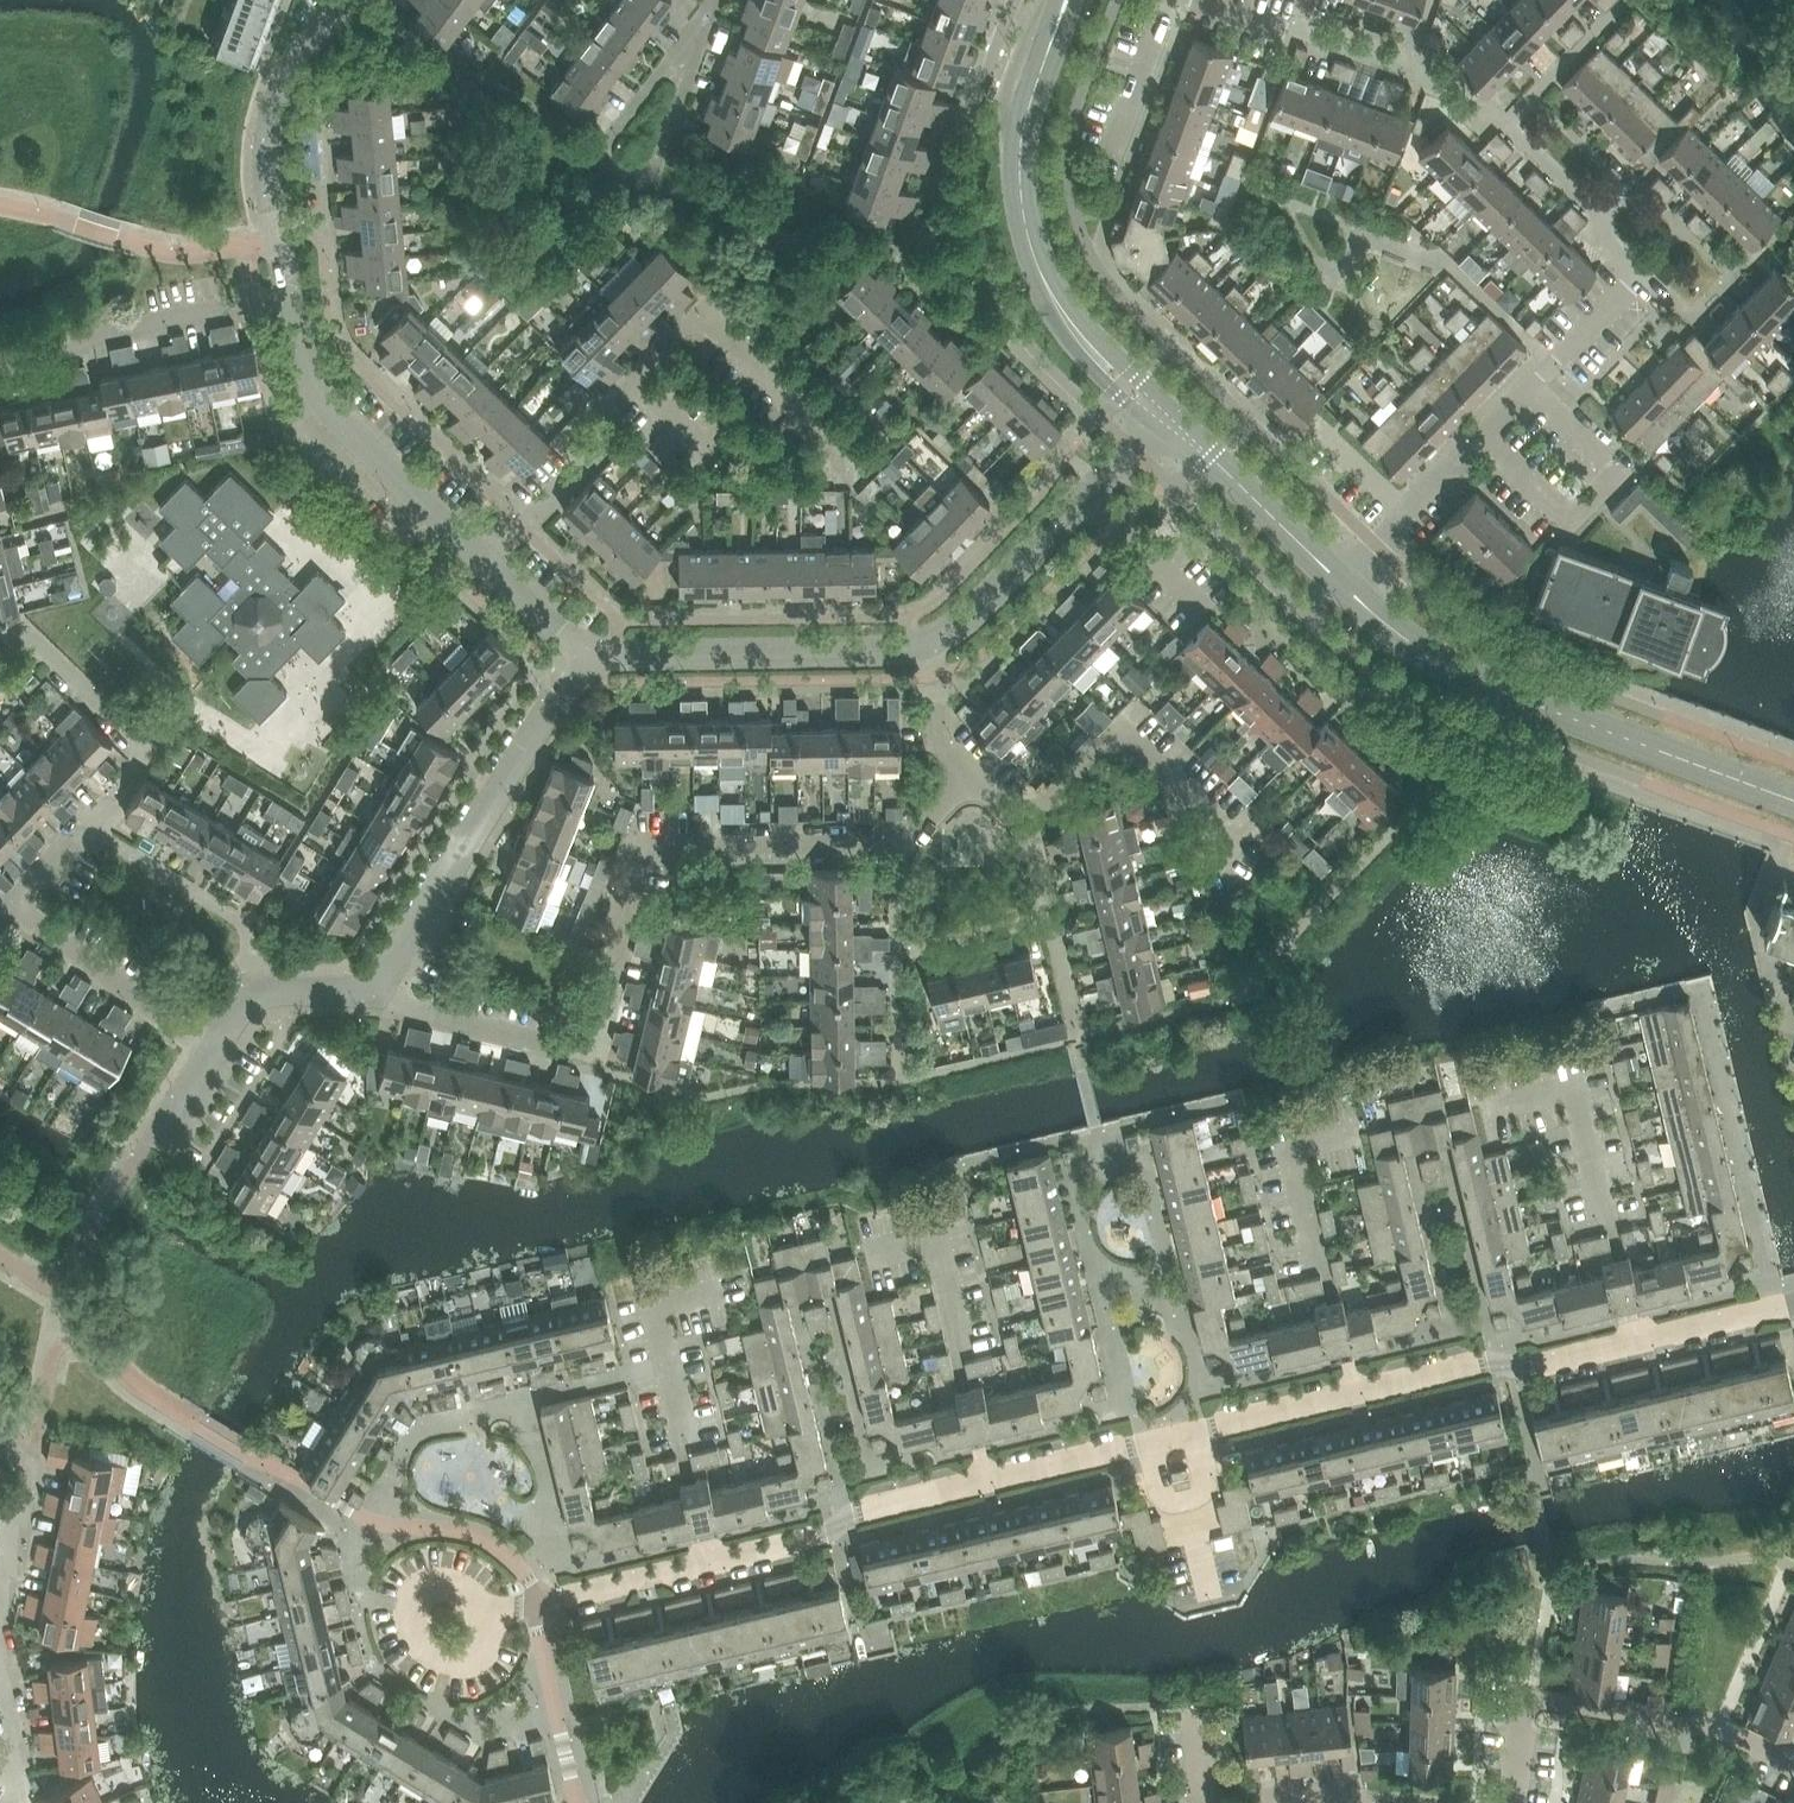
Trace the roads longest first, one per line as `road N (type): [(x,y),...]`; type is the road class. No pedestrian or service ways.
road 1 (residential): [(1785,1304),(1511,1373),(1494,1362),(1211,1427),(486,1615)]
road 2 (residential): [(359,984),(588,1052),(650,846),(899,844),(972,780)]
road 3 (residential): [(217,1045),(9,913),(155,761),(12,625),(0,630)]
road 4 (residential): [(1391,531),(1648,264),(1505,120)]
road 5 (tertiary): [(1791,800),(1500,692),(1405,639),(1341,585)]
road 6 (tertiary): [(1167,421),(1086,344),(1054,298),(1033,244),(1024,189),(1027,128),(1067,0)]
road 7 (residential): [(359,984),(401,966),(415,950),(589,653)]
road 8 (residential): [(972,780),(1012,808),(1037,813),(1123,725),(1216,811),(1222,845)]
road 9 (residential): [(933,647),(589,653)]
road 10 (residential): [(490,568),(320,411),(295,302)]
road 11 (residential): [(295,302),(271,142),(278,99),(351,0)]
road 12 (residential): [(1505,120),(1406,70),(1204,0)]
road 13 (residential): [(490,568),(704,325)]
road 14 (residential): [(0,375),(53,362),(81,341),(262,308)]
road 15 (residential): [(1793,1755),(1727,1724),(1530,1699)]
road 16 (tertiary): [(1341,585),(1167,421)]
road 17 (residential): [(0,1654),(8,1555),(32,1460),(0,1436)]
road 18 (residential): [(1090,497),(933,647)]
road 19 (residential): [(1505,120),(1626,0)]
road 20 (residential): [(217,1045),(241,1012),(274,993),(359,984)]
road 21 (residential): [(1118,153),(1172,0)]
road 22 (residential): [(486,1615),(461,1588),(425,1595),(411,1629),(421,1651),(443,1663)]
road 23 (residential): [(972,780),(939,746),(933,647)]
road 24 (residential): [(589,653),(490,568)]
road 25 (residential): [(148,1151),(217,1045)]

